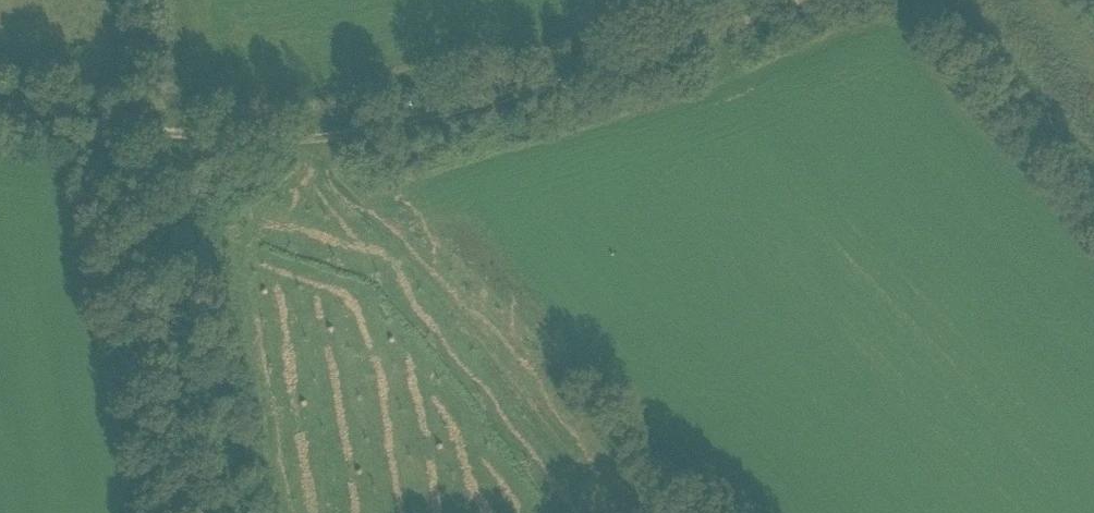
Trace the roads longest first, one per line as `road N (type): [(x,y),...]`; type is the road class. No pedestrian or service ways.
road 1 (track): [(794,0),(597,73),(317,148),(190,142),(0,107)]

